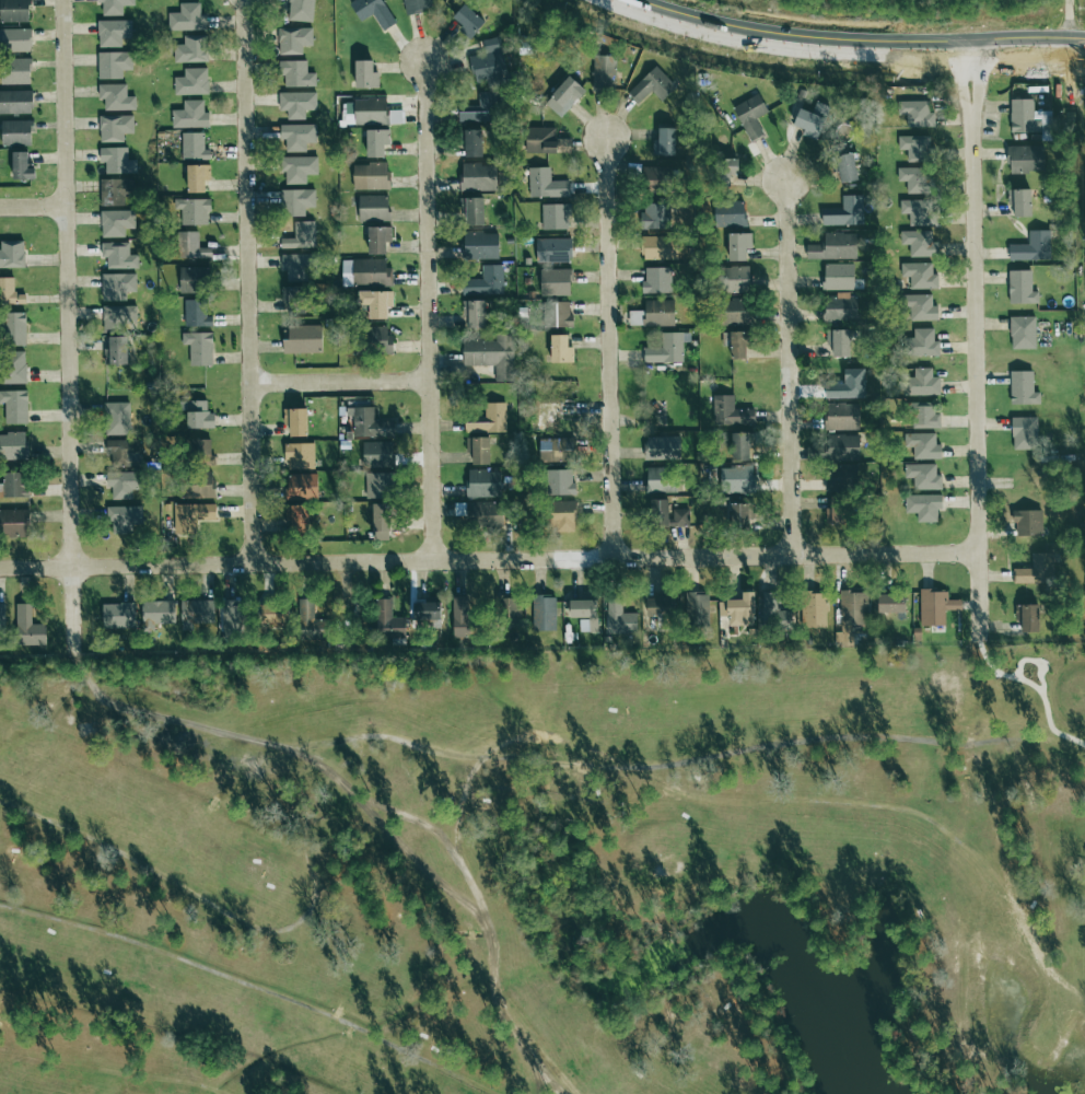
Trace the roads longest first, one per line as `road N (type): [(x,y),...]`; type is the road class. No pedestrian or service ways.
road 1 (residential): [(0,569),(977,555)]
road 2 (residential): [(75,645),(66,0)]
road 3 (residential): [(965,66),(979,641)]
road 4 (residential): [(254,566),(244,0)]
road 5 (residential): [(435,563),(425,63)]
road 6 (secondary): [(1084,64),(789,63),(599,0)]
road 7 (residential): [(610,560),(607,141)]
road 8 (residential): [(788,558),(782,179)]
road 9 (residential): [(249,383),(432,381)]

